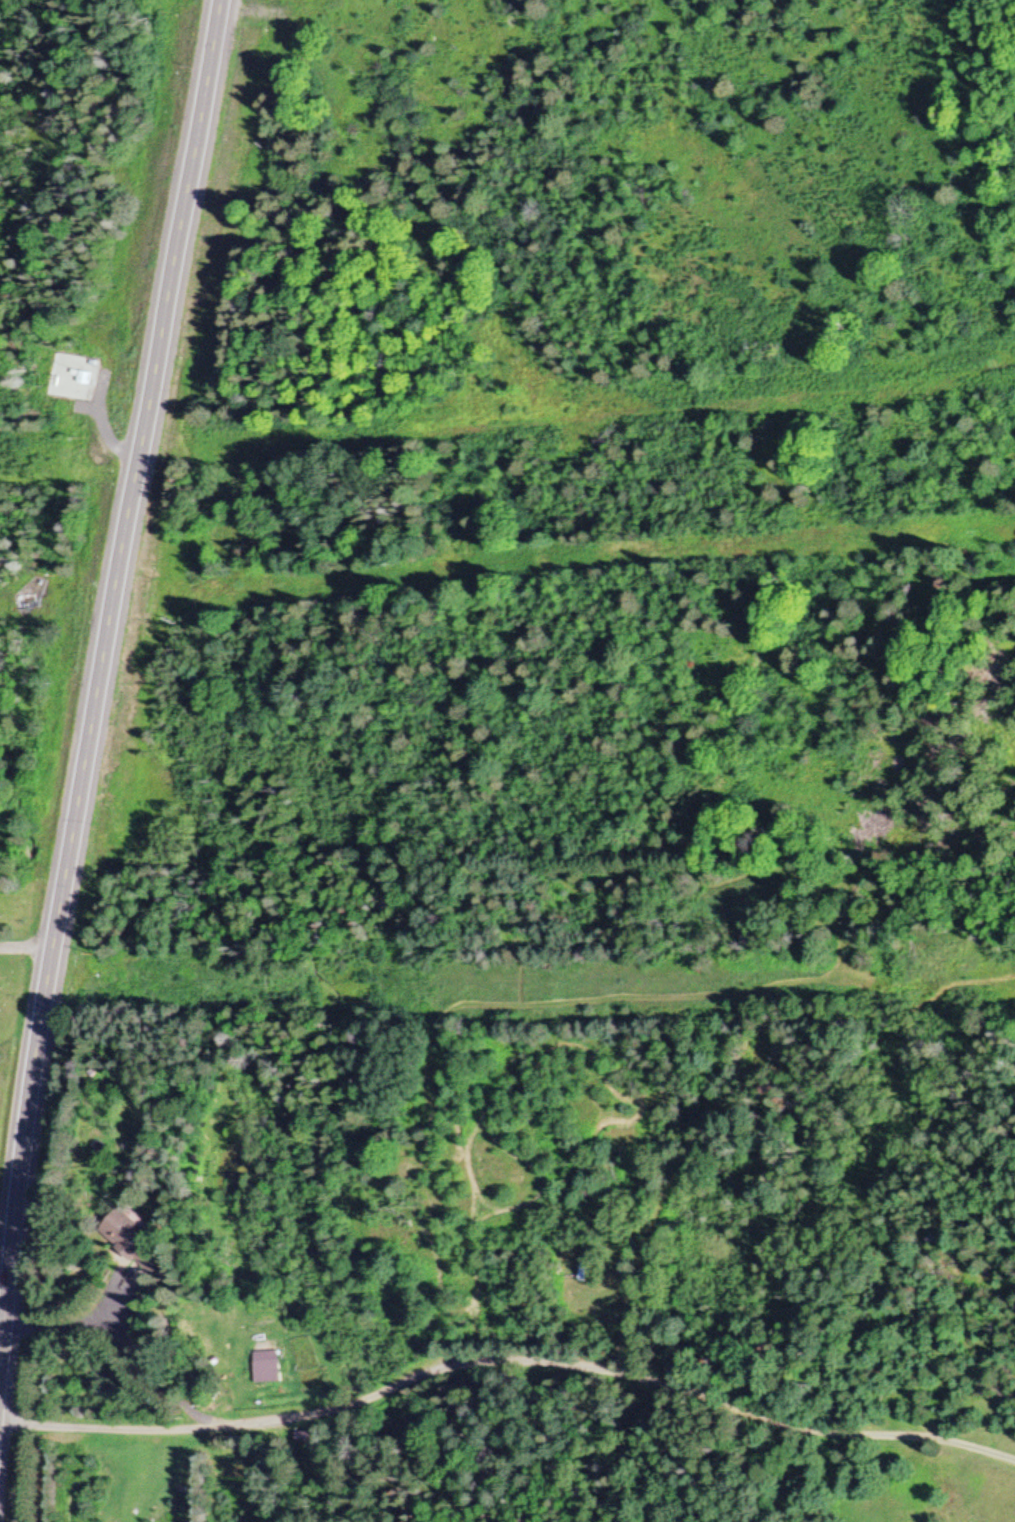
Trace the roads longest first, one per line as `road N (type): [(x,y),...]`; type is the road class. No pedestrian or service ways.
road 1 (primary): [(0,1346),(20,1145),(53,941),(221,0)]

